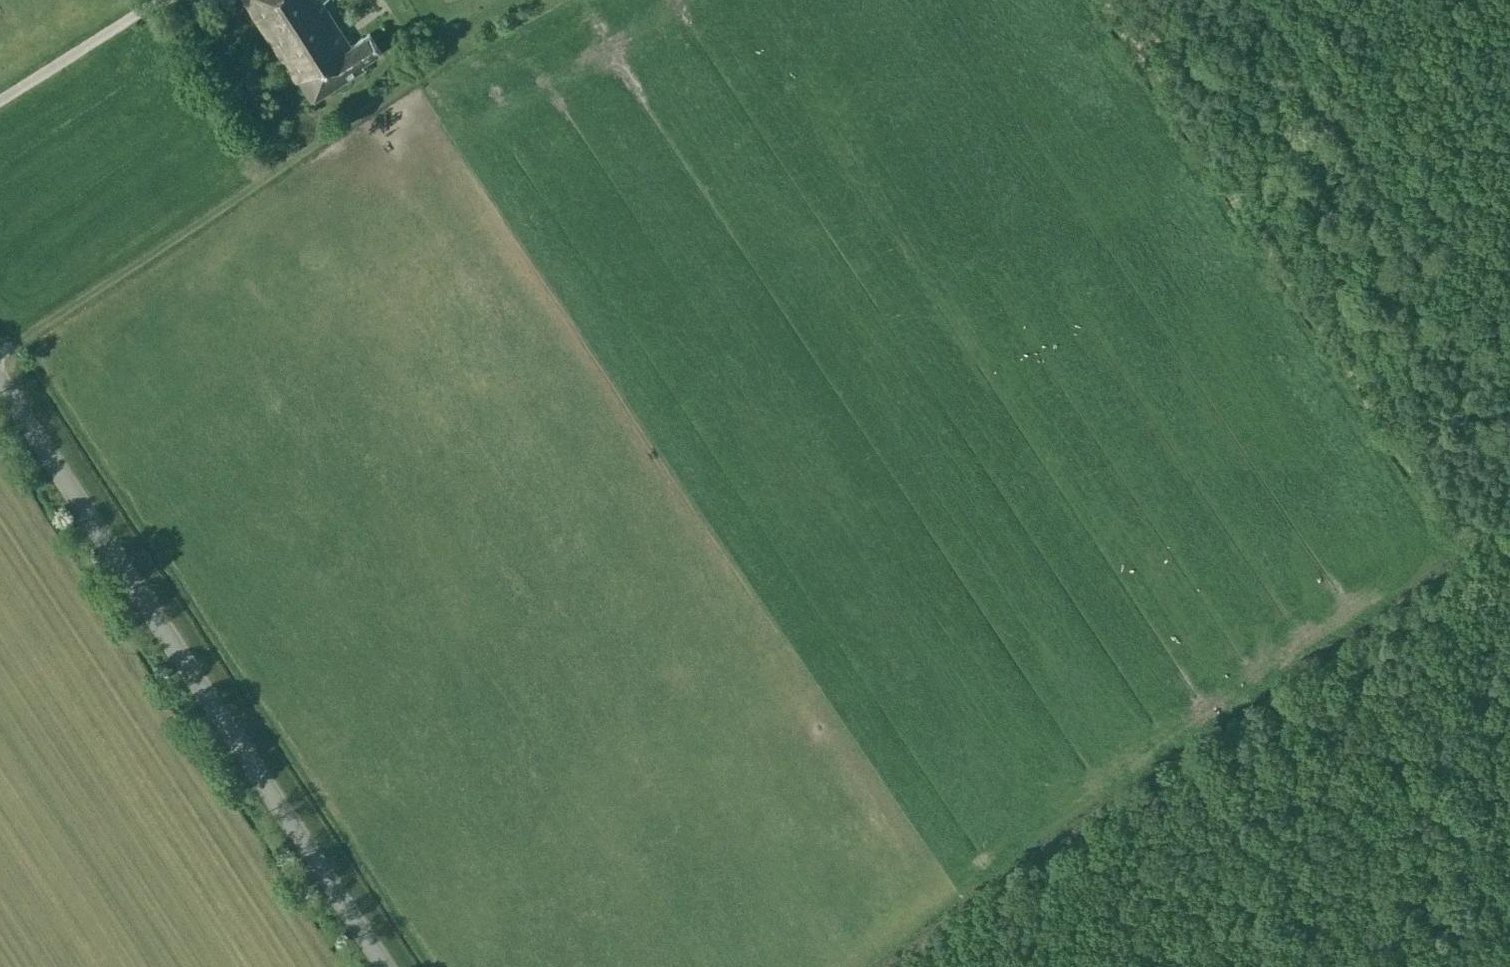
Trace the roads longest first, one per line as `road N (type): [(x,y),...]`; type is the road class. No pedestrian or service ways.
road 1 (tertiary): [(388,966),(0,379)]

